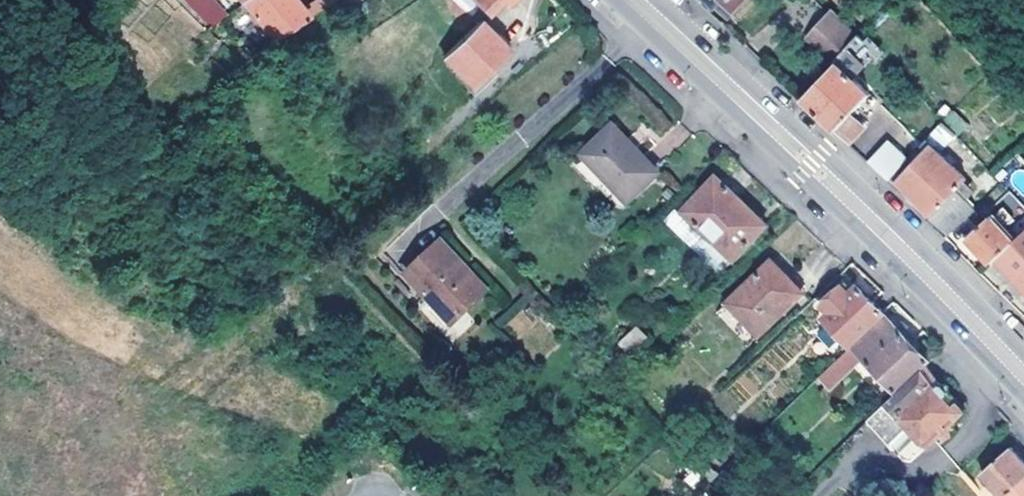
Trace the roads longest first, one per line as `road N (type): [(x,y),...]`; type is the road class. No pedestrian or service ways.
road 1 (secondary): [(1023,379),(639,0)]

